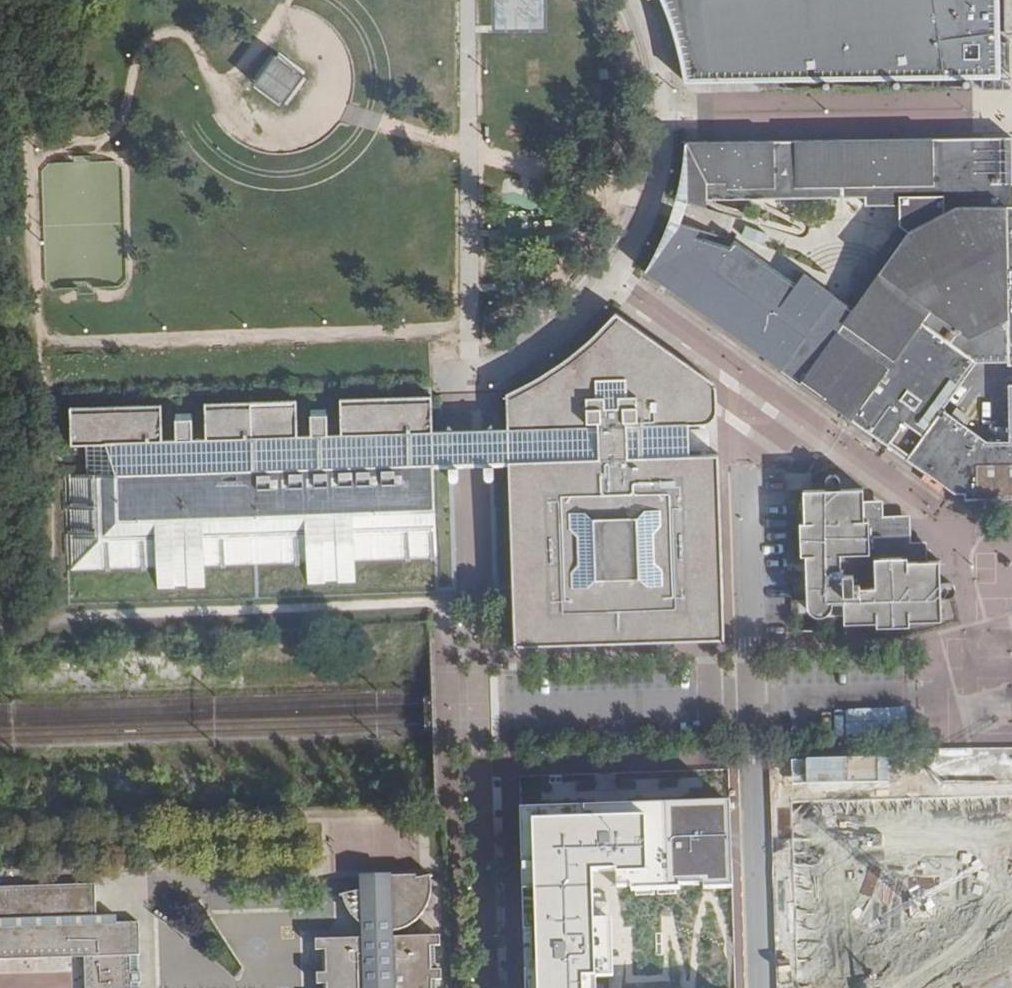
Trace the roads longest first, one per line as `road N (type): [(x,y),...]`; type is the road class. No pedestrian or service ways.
road 1 (residential): [(764,987),(742,466)]

